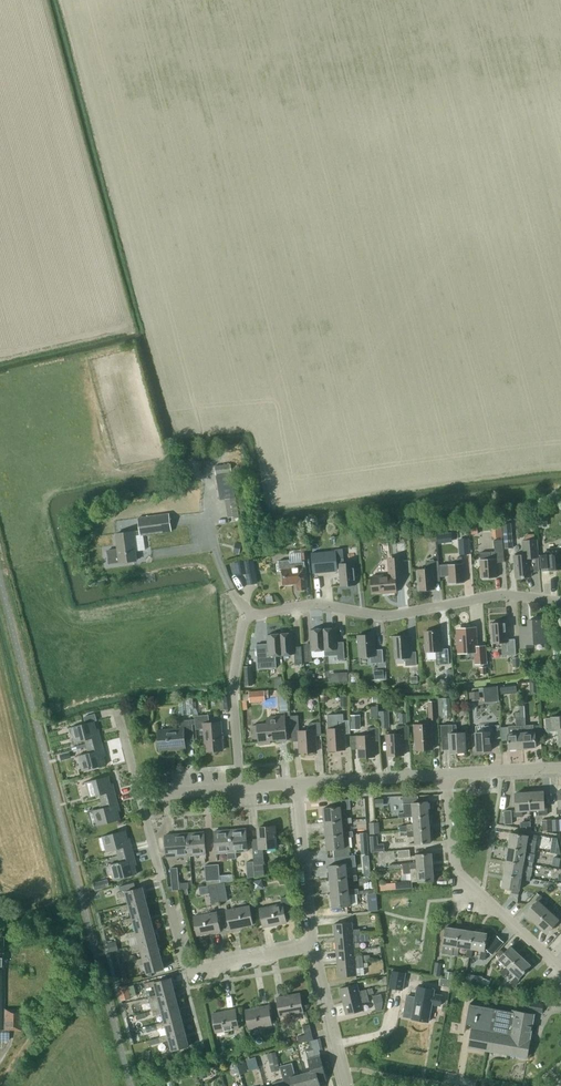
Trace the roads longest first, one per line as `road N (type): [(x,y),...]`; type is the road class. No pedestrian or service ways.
road 1 (track): [(206,480),(190,466),(194,444),(172,415),(63,0)]
road 2 (residential): [(560,602),(505,595),(387,616),(315,604),(246,617),(233,687),(240,787)]
road 3 (residential): [(560,966),(456,863),(446,773)]
road 4 (residential): [(313,946),(190,969),(169,902)]
road 5 (residential): [(313,946),(297,783)]
road 6 (residential): [(297,783),(446,773)]
road 7 (unclassified): [(348,1085),(313,946)]
road 8 (track): [(3,1085),(52,1012),(86,983)]

